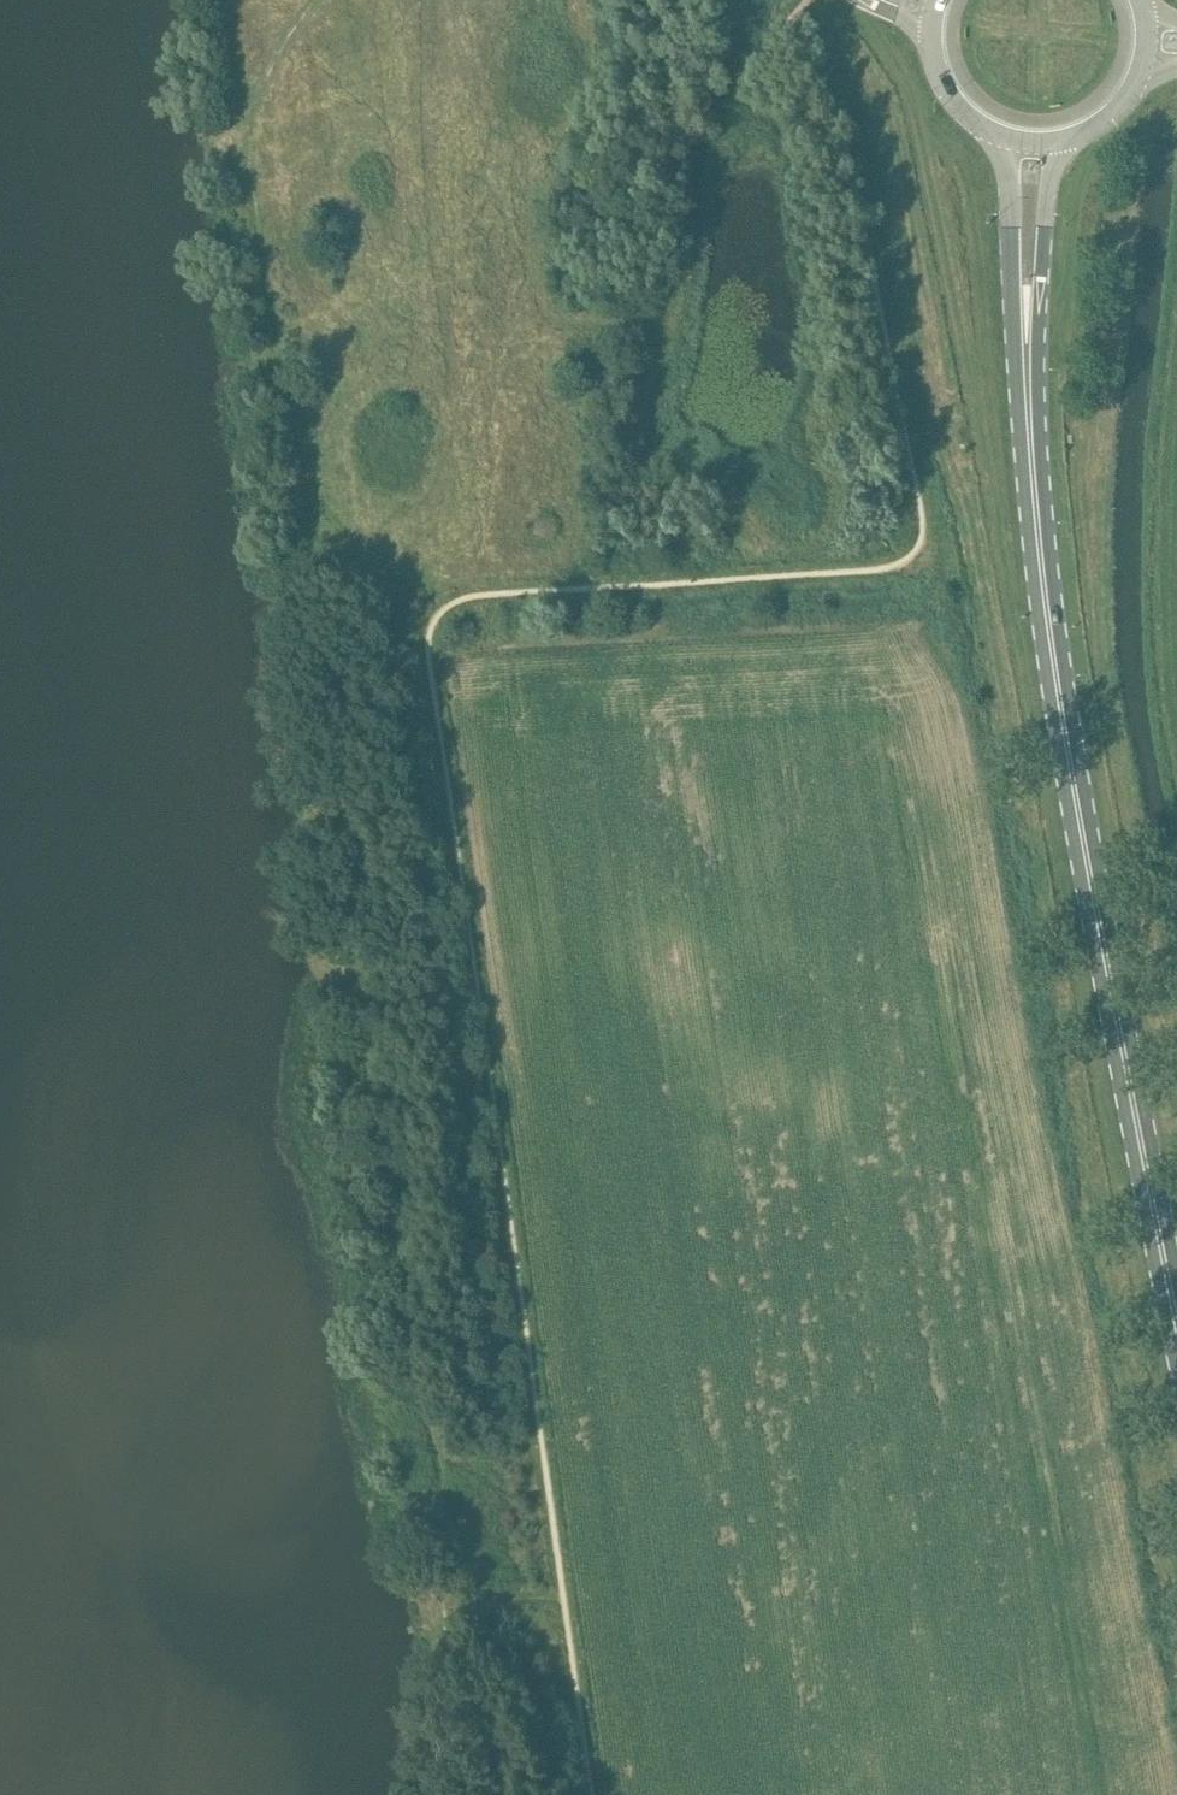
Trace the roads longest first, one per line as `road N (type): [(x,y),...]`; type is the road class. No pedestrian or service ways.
road 1 (primary): [(1176,1346),(1046,636),(1030,418)]
road 2 (primary): [(1004,138),(1012,286),(1030,418)]
road 3 (primary): [(1030,418),(1056,143)]
road 4 (primary): [(932,35),(946,90),(971,119),(1004,138)]
road 5 (primary): [(1056,143),(1111,118),(1144,68)]

